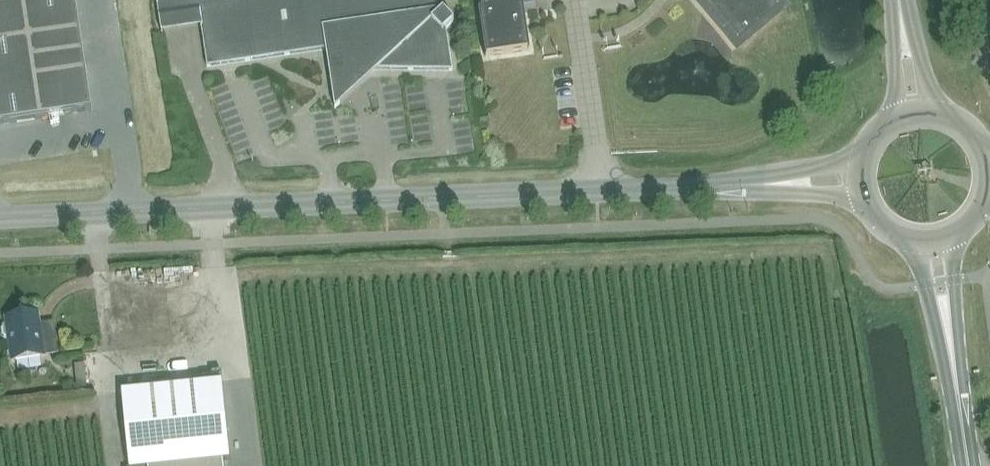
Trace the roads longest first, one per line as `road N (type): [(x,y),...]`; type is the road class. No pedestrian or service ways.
road 1 (tertiary): [(0,218),(775,184)]
road 2 (tertiary): [(964,465),(946,329)]

